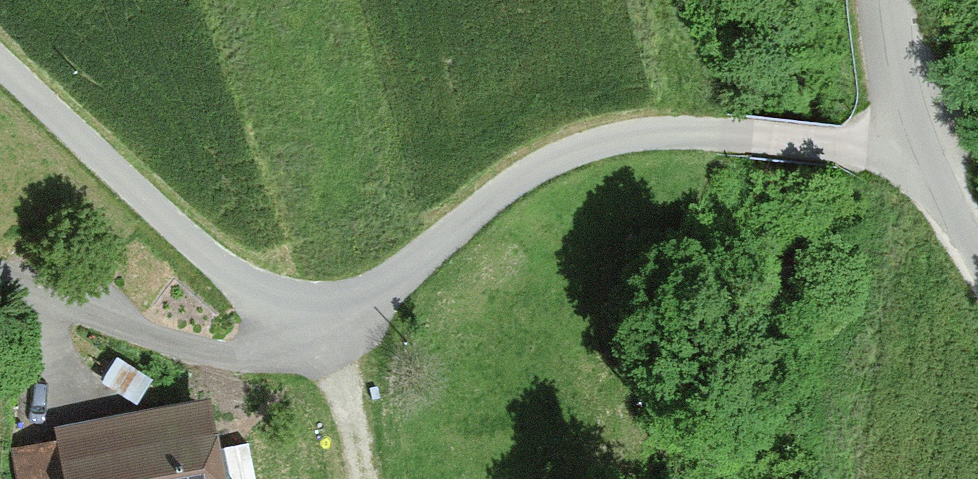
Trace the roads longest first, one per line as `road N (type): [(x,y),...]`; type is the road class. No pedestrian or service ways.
road 1 (unclassified): [(921,151),(682,132),(608,140),(503,189),(381,285),(314,299),(263,286),(218,262),(0,64)]
road 2 (track): [(314,299),(362,478)]
road 3 (unclassified): [(892,0),(921,151)]
road 4 (unclassified): [(921,151),(977,262)]

